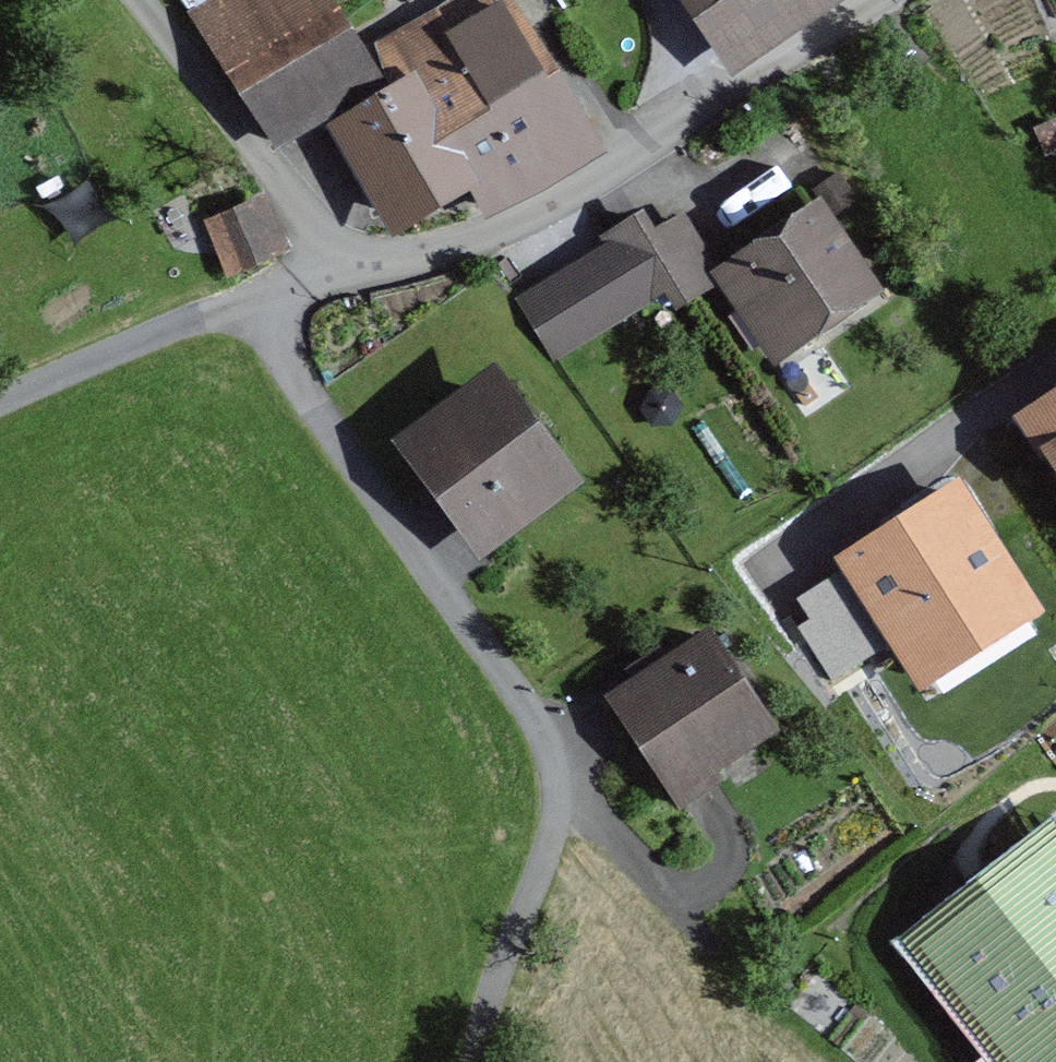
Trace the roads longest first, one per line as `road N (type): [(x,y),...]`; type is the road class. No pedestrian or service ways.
road 1 (residential): [(880,0),(580,197),(465,254),(331,267),(257,295)]
road 2 (residential): [(257,295),(309,407),(542,739),(560,775),(558,822)]
road 3 (residential): [(257,295),(0,398)]
road 4 (track): [(558,822),(479,1061)]

